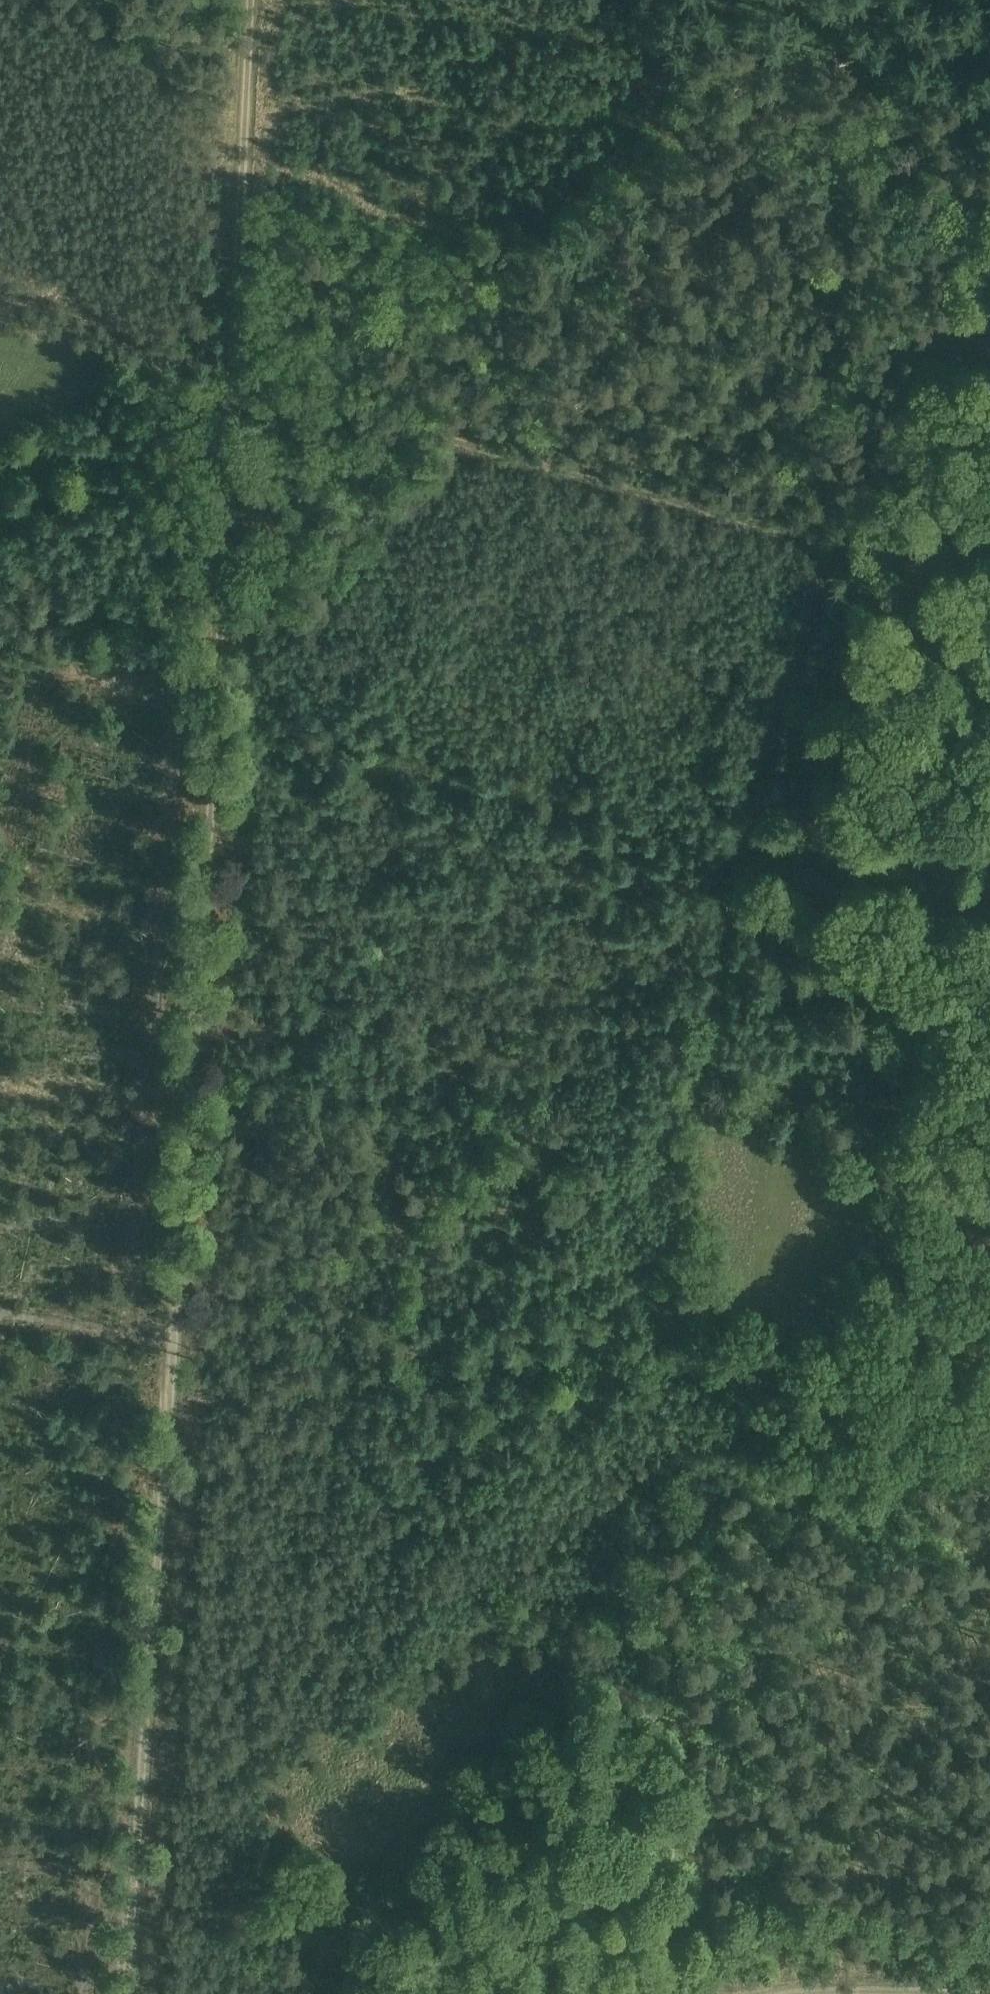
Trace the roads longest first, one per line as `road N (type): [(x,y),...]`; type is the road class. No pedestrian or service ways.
road 1 (track): [(251,0),(214,726),(127,1993)]
road 2 (track): [(948,1993),(794,1993)]

